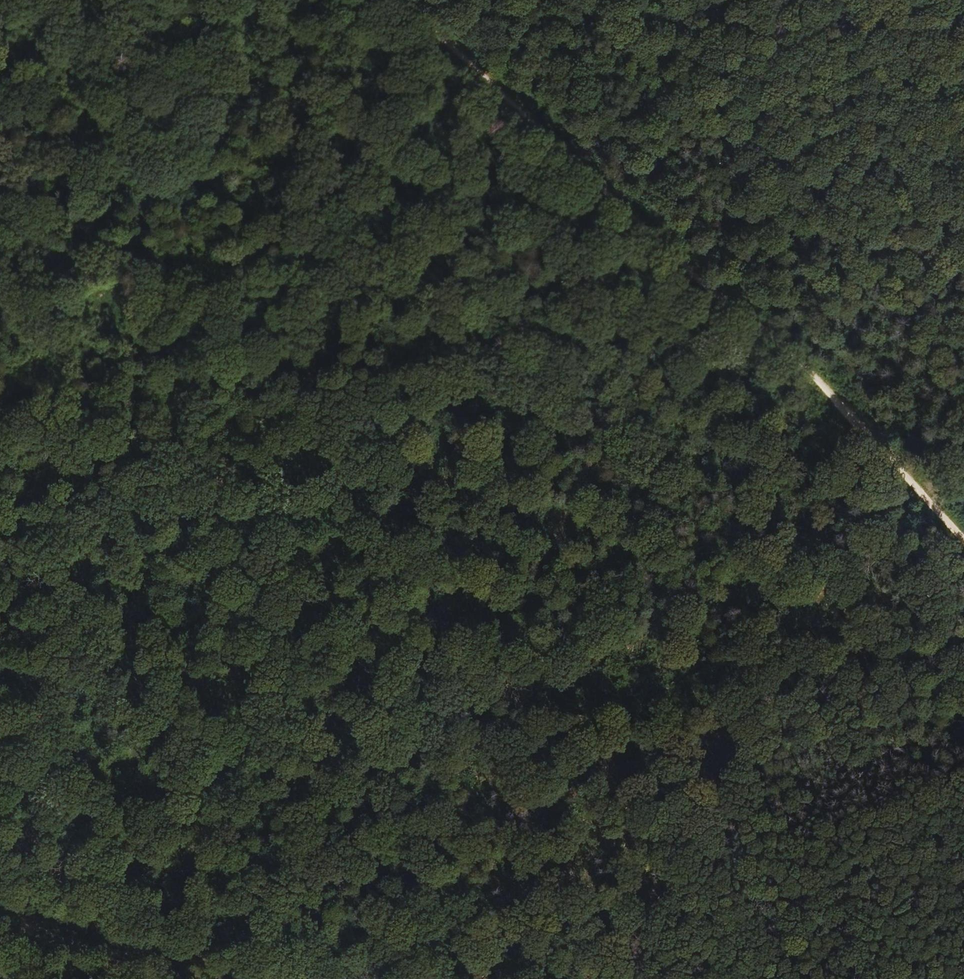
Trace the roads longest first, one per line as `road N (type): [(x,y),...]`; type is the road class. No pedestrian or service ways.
road 1 (track): [(888,453),(795,355),(385,0)]

